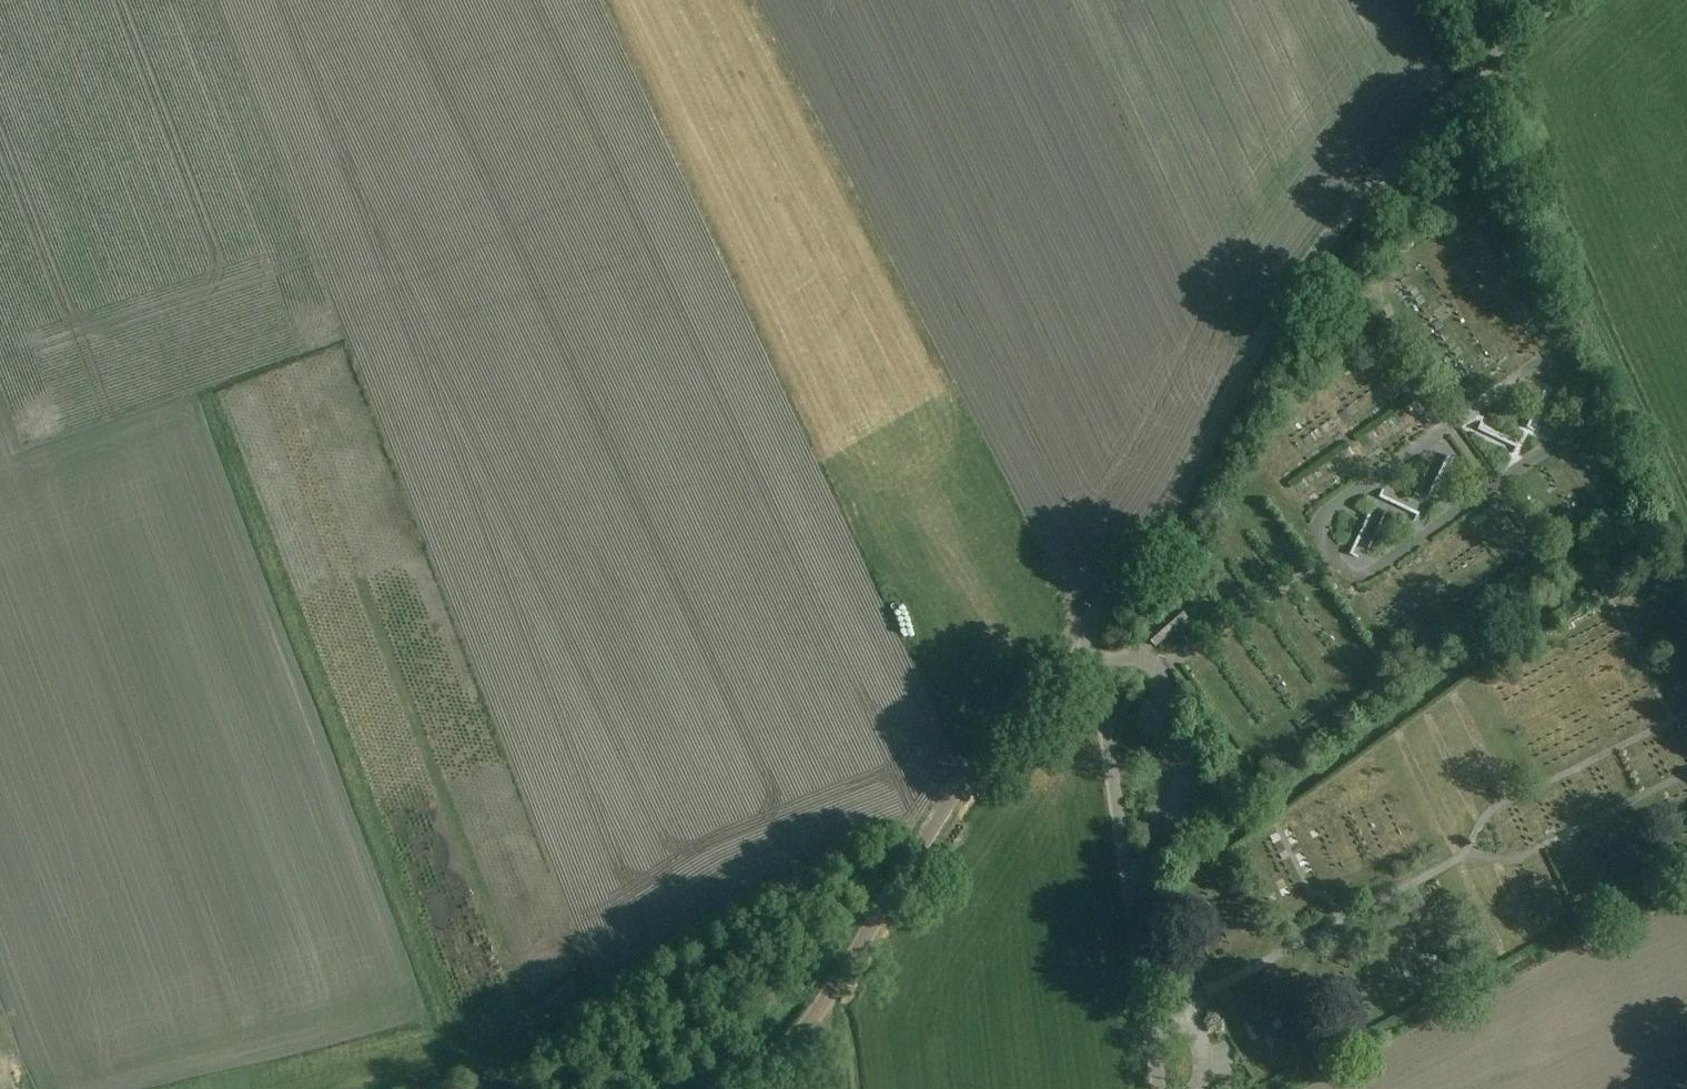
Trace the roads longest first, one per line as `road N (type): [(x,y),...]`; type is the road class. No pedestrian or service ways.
road 1 (residential): [(1074,637),(1171,505),(1305,270),(1377,180),(1495,59)]
road 2 (residential): [(737,1088),(817,1012),(973,768),(1074,637)]
road 3 (residential): [(1160,1088),(1095,663),(1074,637)]

